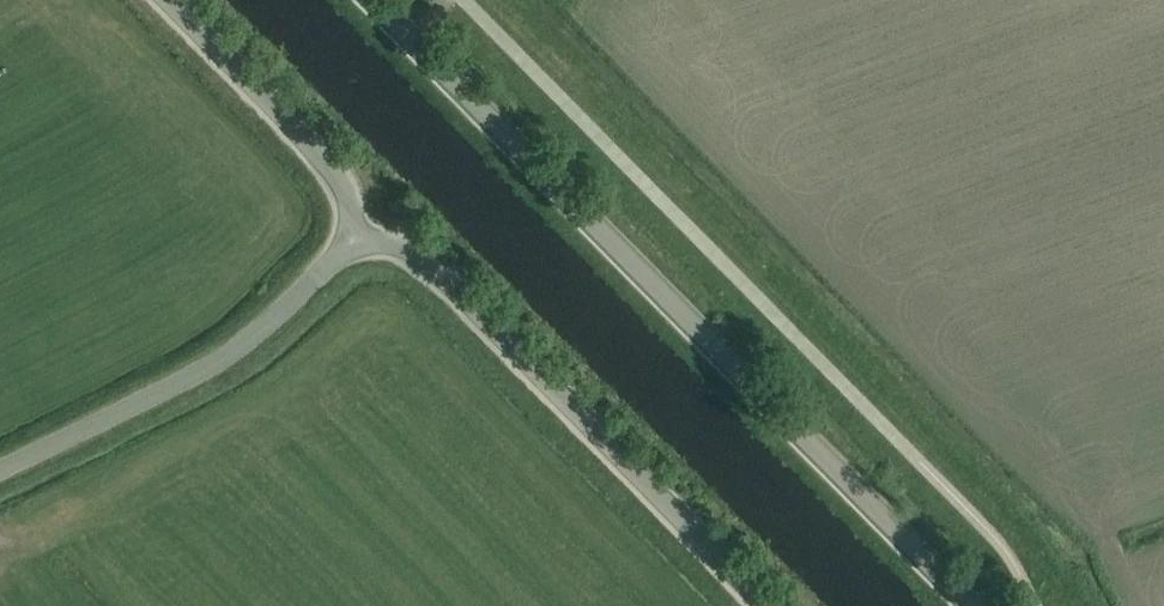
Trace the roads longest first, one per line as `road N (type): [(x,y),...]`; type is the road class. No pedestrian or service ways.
road 1 (secondary): [(967,605),(373,0)]
road 2 (unclassified): [(771,605),(416,256),(359,241)]
road 3 (unclassified): [(0,466),(252,340),(359,241)]
road 4 (unclassified): [(359,241),(336,172),(166,0)]

